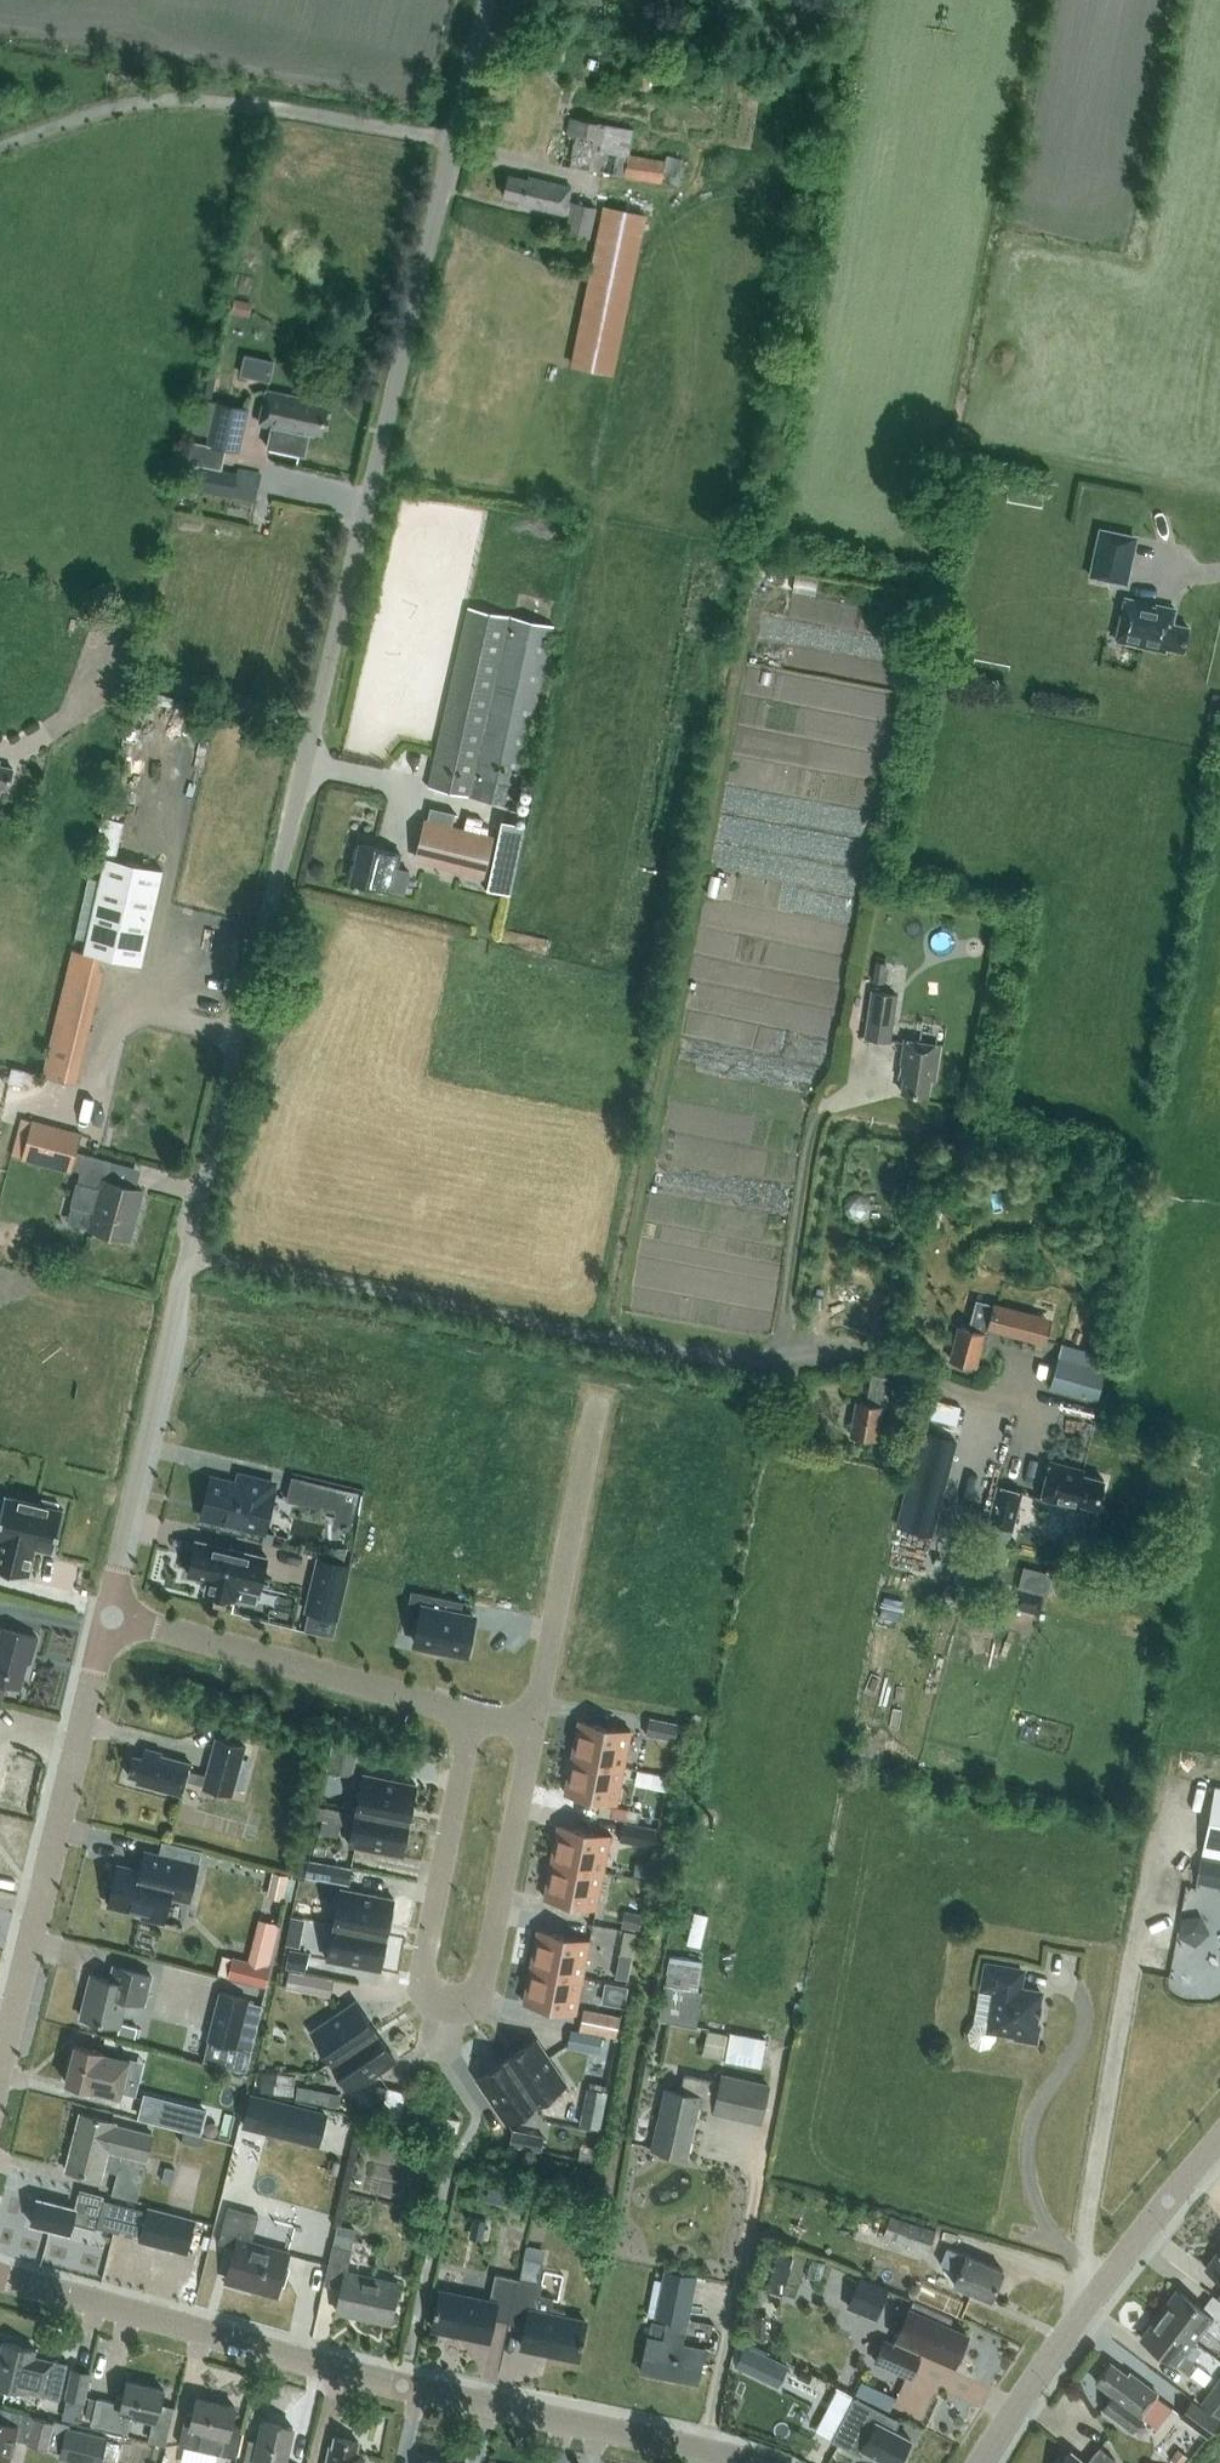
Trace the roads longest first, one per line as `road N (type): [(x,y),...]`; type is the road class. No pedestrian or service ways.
road 1 (unclassified): [(109,1616),(477,0)]
road 2 (track): [(1092,1420),(943,1384),(857,1349),(731,1362),(191,1251)]
road 3 (unclassified): [(737,2462),(0,2268)]
road 4 (residential): [(476,1715),(421,1981),(432,1998),(461,2004),(479,1990),(532,1731)]
road 5 (unclassified): [(0,2096),(109,1616)]
road 6 (unclassified): [(985,2462),(1104,2289),(1219,2146)]
road 7 (track): [(1104,2289),(1085,2267),(1142,1913)]
road 8 (residential): [(109,1616),(476,1715)]
road 9 (residential): [(532,1731),(595,1430)]

